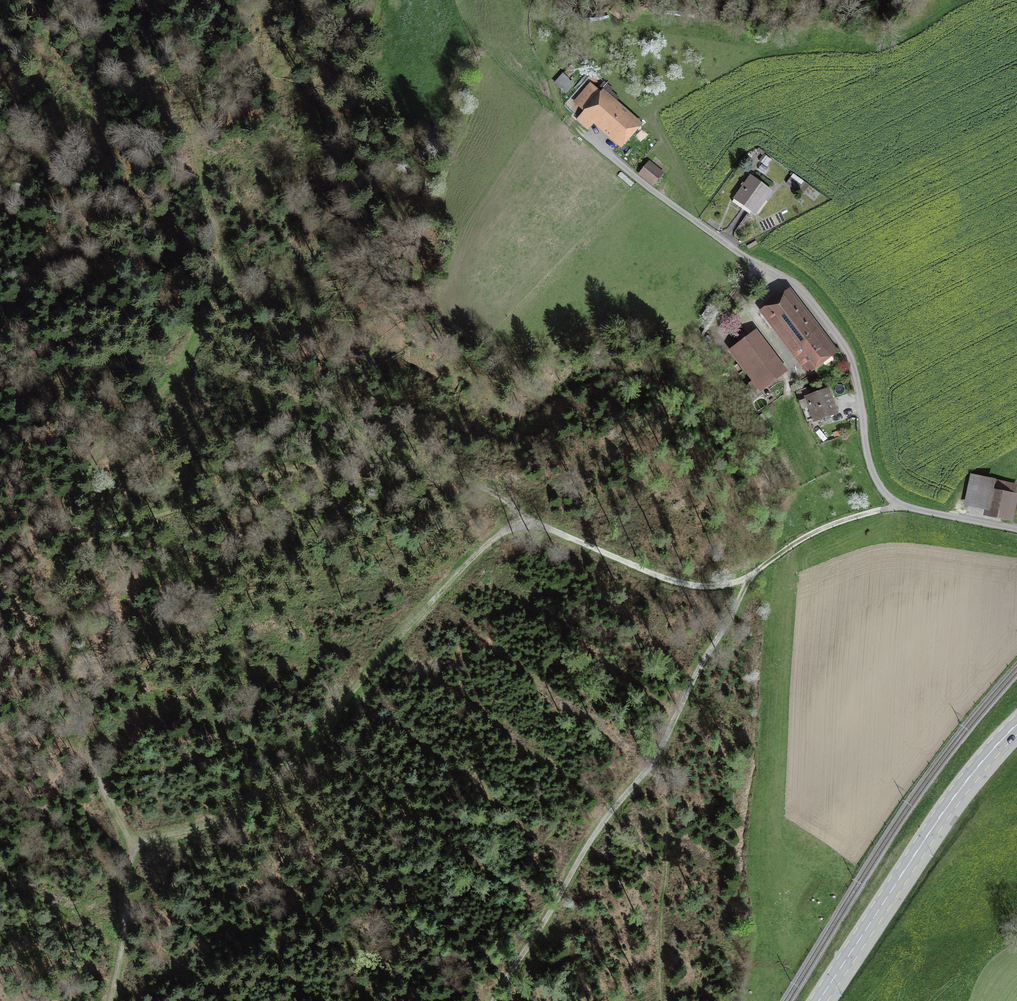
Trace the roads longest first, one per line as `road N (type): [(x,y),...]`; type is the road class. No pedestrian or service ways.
road 1 (track): [(519,512),(249,805),(124,845),(61,644),(65,524),(84,464),(180,369),(201,326),(223,229)]
road 2 (track): [(904,506),(825,527),(750,575),(710,587),(668,579),(556,531),(477,482),(384,458),(303,394),(244,284),(207,186),(193,118),(203,16)]
road 3 (residential): [(580,128),(812,304),(850,358),(869,461),(887,495),(904,506),(1016,529)]
road 4 (track): [(750,575),(667,741),(591,839),(491,1000)]
road 5 (track): [(303,394),(187,355),(169,330),(156,288),(91,221),(52,203),(0,206)]
road 6 (secondary): [(1016,724),(950,803),(819,1000)]
road 7 (track): [(384,458),(288,468),(130,521),(65,524)]
road 8 (track): [(667,741),(669,877),(656,1000)]
road 9 (track): [(262,0),(276,108),(310,214)]
road 10 (track): [(110,1000),(124,941),(124,845)]
road 11 (track): [(109,237),(64,248),(43,265),(0,333)]

